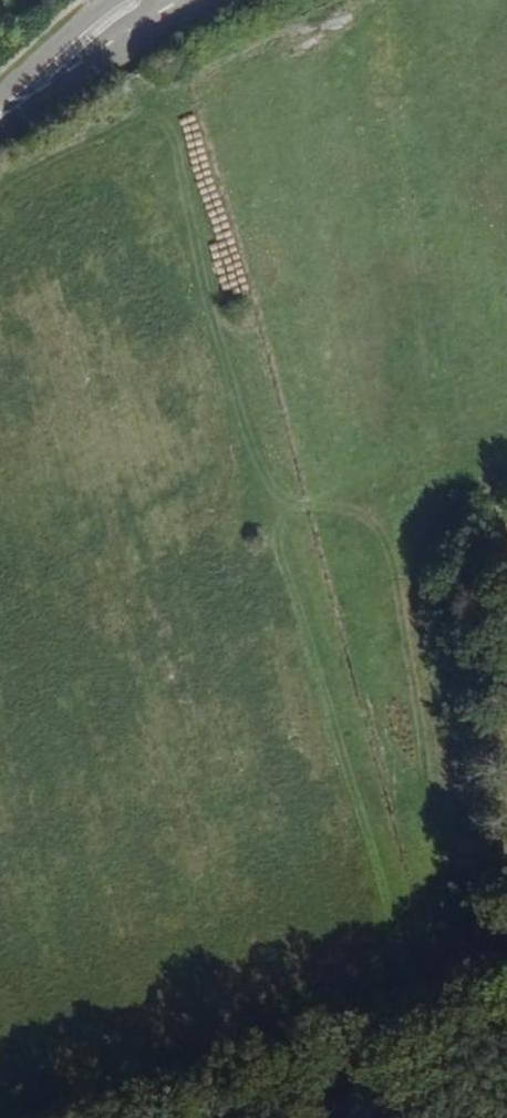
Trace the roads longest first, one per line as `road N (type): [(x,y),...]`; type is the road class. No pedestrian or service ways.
road 1 (secondary): [(0,106),(144,0)]

